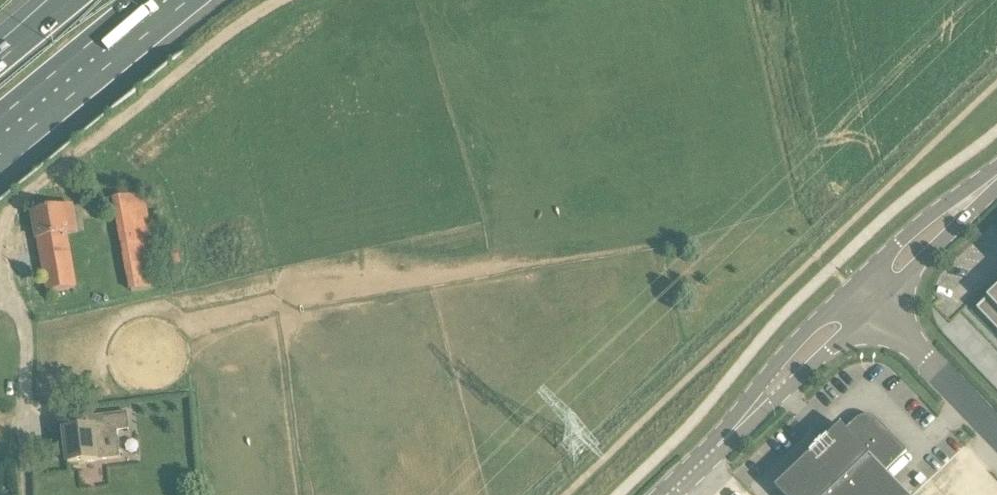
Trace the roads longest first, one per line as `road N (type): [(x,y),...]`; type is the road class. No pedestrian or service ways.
road 1 (track): [(282,0),(247,19),(127,120),(20,219),(0,255)]
road 2 (tertiary): [(667,494),(863,299)]
road 3 (motorway): [(0,129),(158,0)]
road 4 (unclassified): [(996,434),(863,299)]
road 5 (tertiary): [(863,299),(996,177)]

